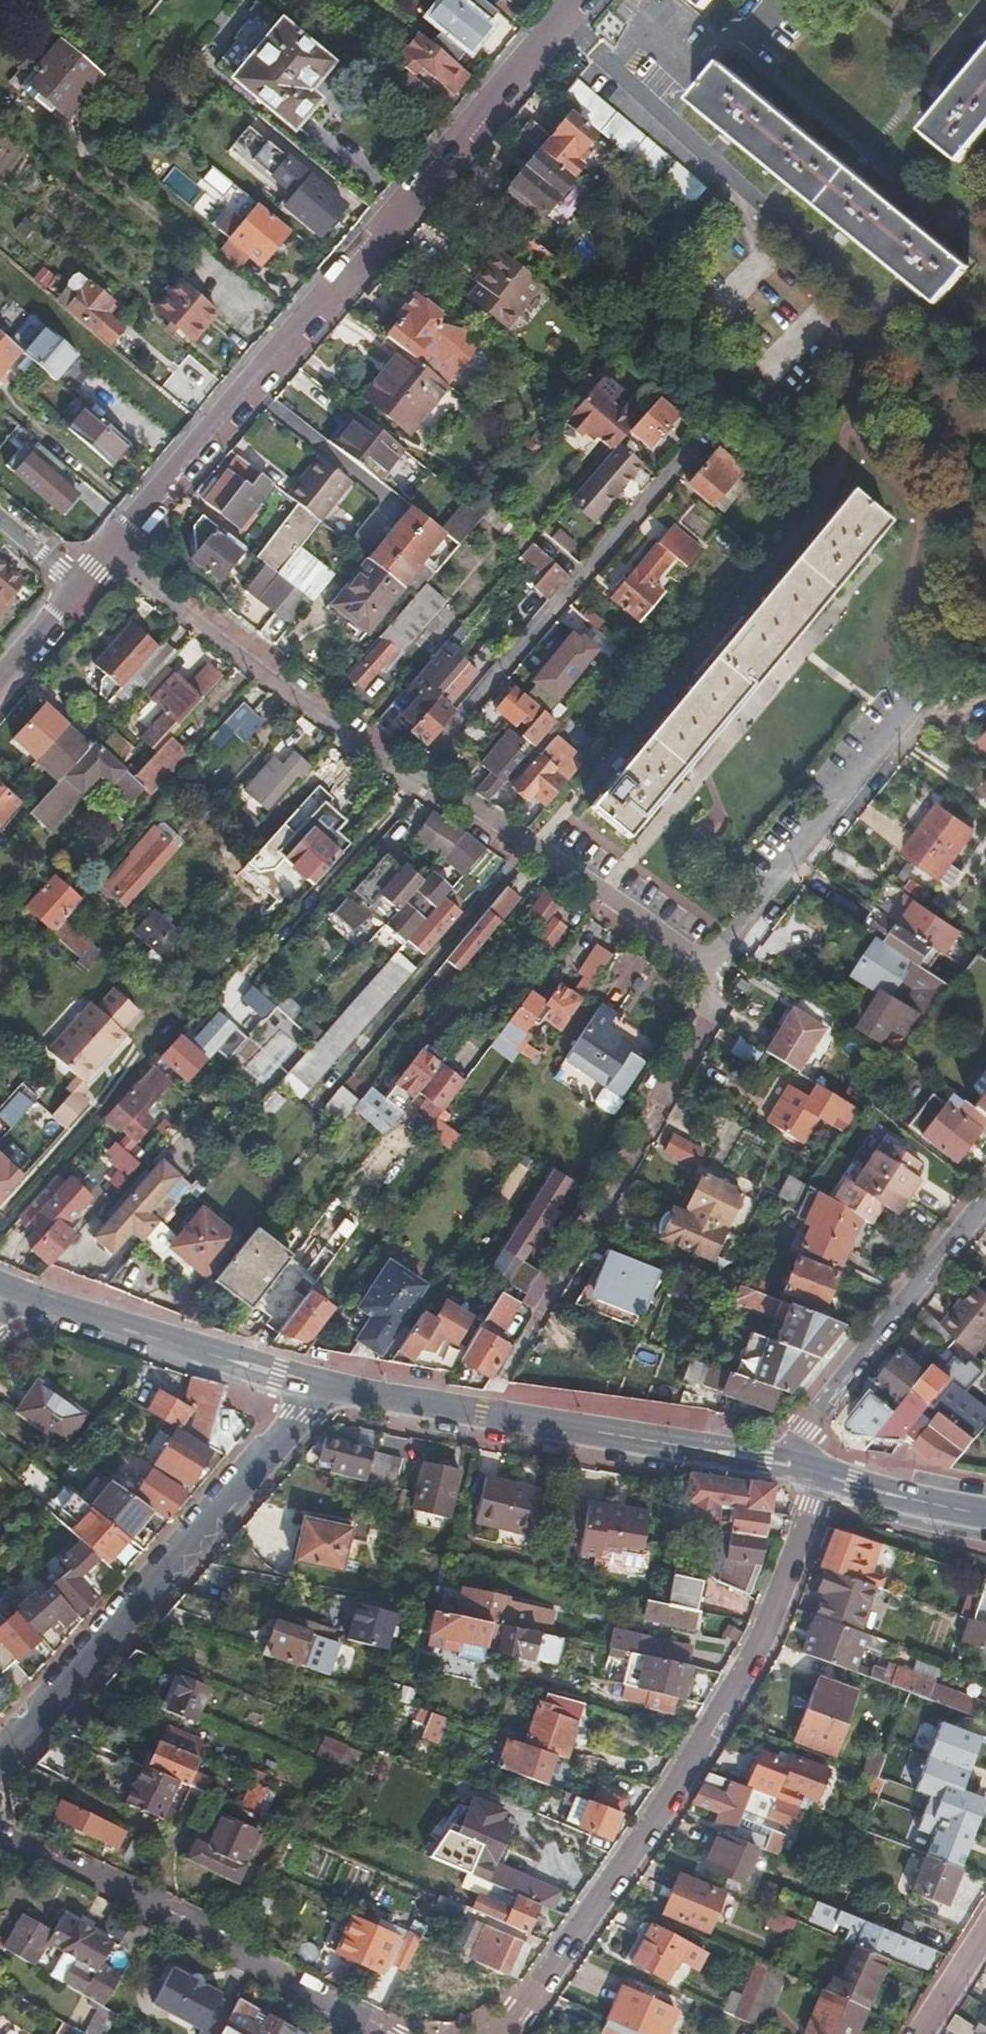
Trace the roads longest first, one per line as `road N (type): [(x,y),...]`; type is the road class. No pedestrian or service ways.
road 1 (residential): [(112,552),(580,0)]
road 2 (residential): [(505,2033),(661,1811),(765,1638),(821,1474)]
road 3 (residential): [(311,1383),(300,1415),(203,1537),(0,1754)]
road 4 (tertiary): [(311,1383),(783,1461)]
road 5 (residential): [(0,1837),(389,2033)]
road 6 (residential): [(692,446),(414,769)]
road 7 (residential): [(712,962),(712,1027),(540,1316)]
road 8 (residential): [(112,552),(414,769)]
road 9 (residential): [(414,769),(712,962)]
road 10 (residential): [(783,1461),(985,1200)]
road 11 (residential): [(909,706),(712,962)]
road 12 (tertiary): [(17,1293),(311,1383)]
road 13 (tertiary): [(821,1474),(985,1514)]
road 14 (residential): [(0,684),(84,585)]
road 15 (residential): [(985,1930),(920,2033)]

